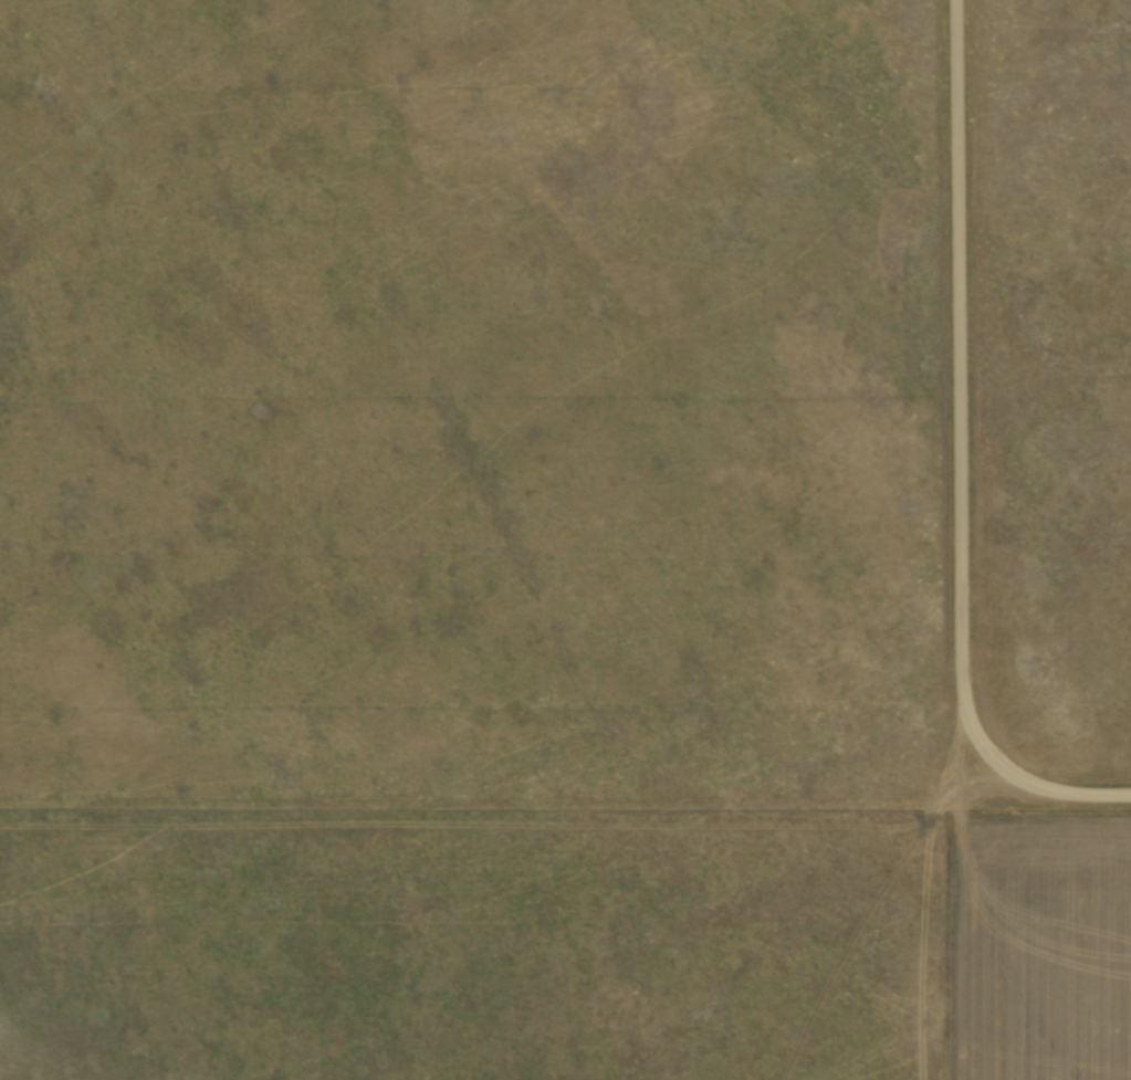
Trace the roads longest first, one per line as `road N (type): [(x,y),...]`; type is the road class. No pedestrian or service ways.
road 1 (residential): [(954,0),(961,700),(972,732),(1017,778),(1058,791),(1130,792)]

